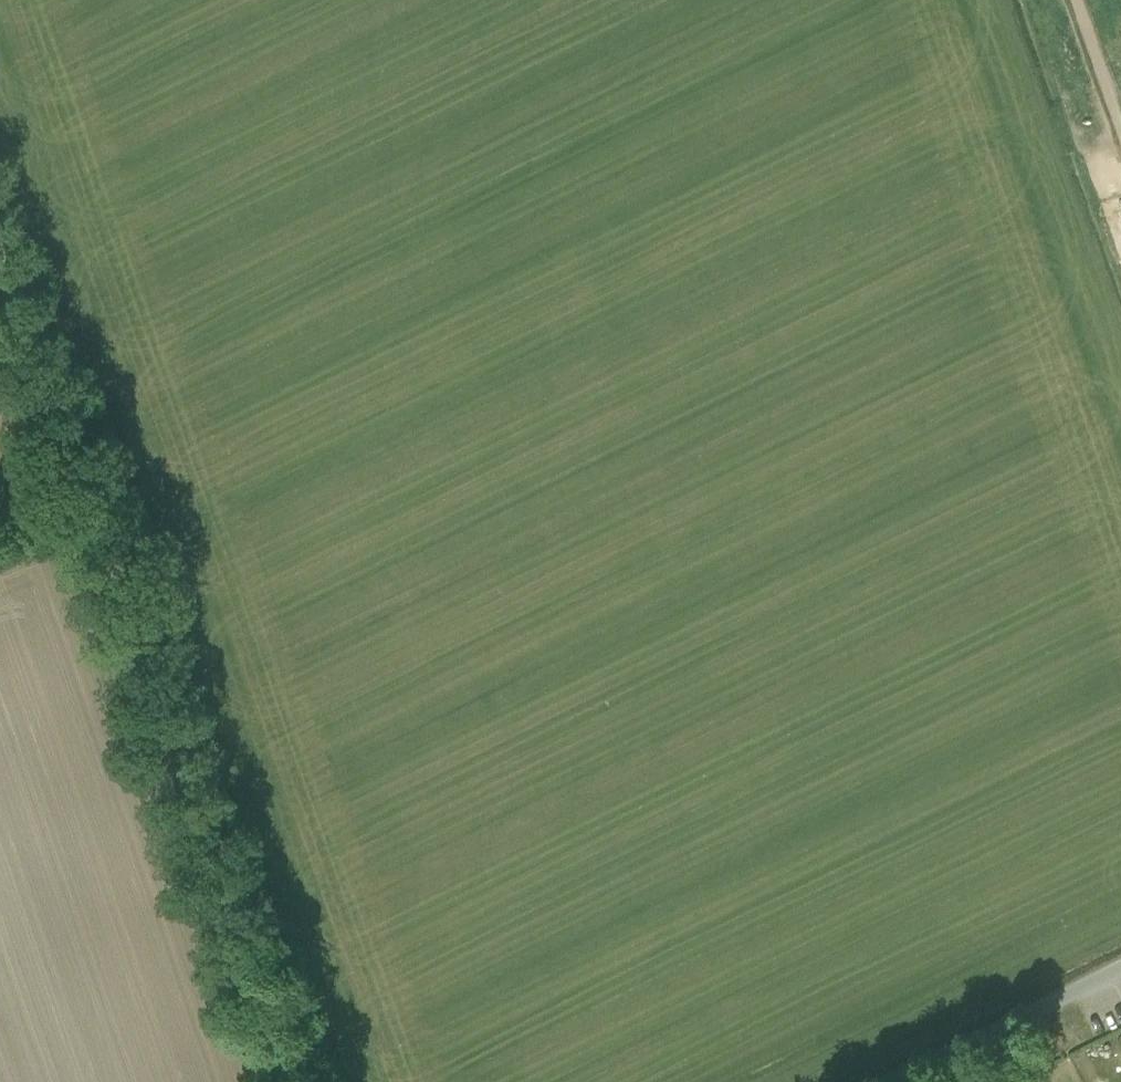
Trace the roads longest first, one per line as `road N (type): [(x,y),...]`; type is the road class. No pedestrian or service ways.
road 1 (unclassified): [(281,1081),(0,288)]
road 2 (unclassified): [(885,1081),(1120,968)]

